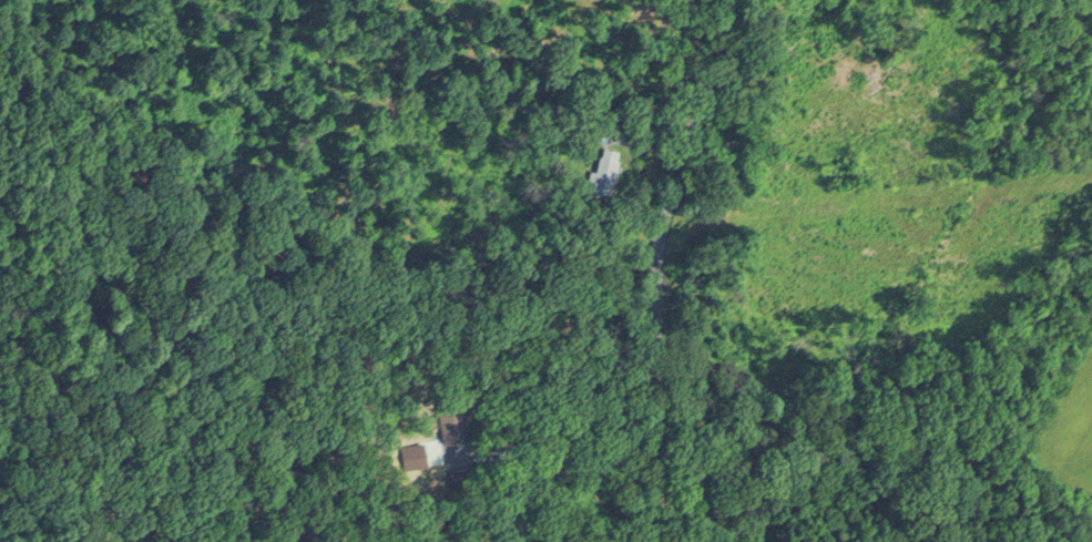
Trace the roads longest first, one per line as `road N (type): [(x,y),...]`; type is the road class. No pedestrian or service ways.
road 1 (residential): [(683,541),(654,416),(659,221),(664,181),(727,0)]

